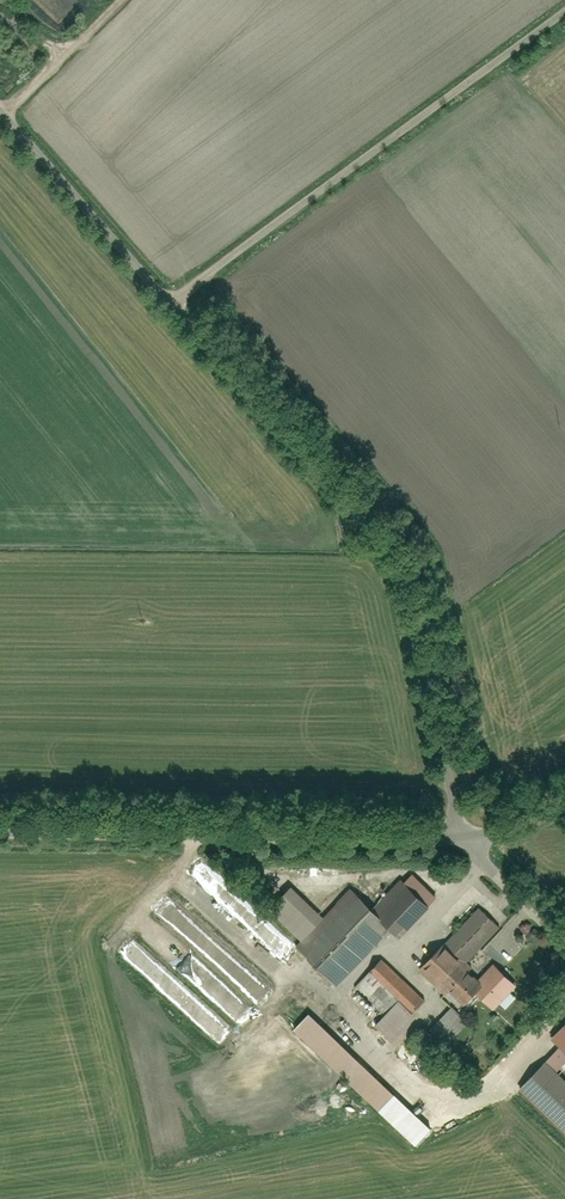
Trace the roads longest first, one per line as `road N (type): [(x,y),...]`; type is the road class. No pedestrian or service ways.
road 1 (unclassified): [(466,836),(415,585),(387,538),(317,455),(170,302)]
road 2 (unclassified): [(170,302),(564,13)]
road 3 (unclassified): [(0,828),(466,836)]
road 4 (unclassified): [(170,302),(0,112)]
road 5 (unclassified): [(564,942),(466,836)]

